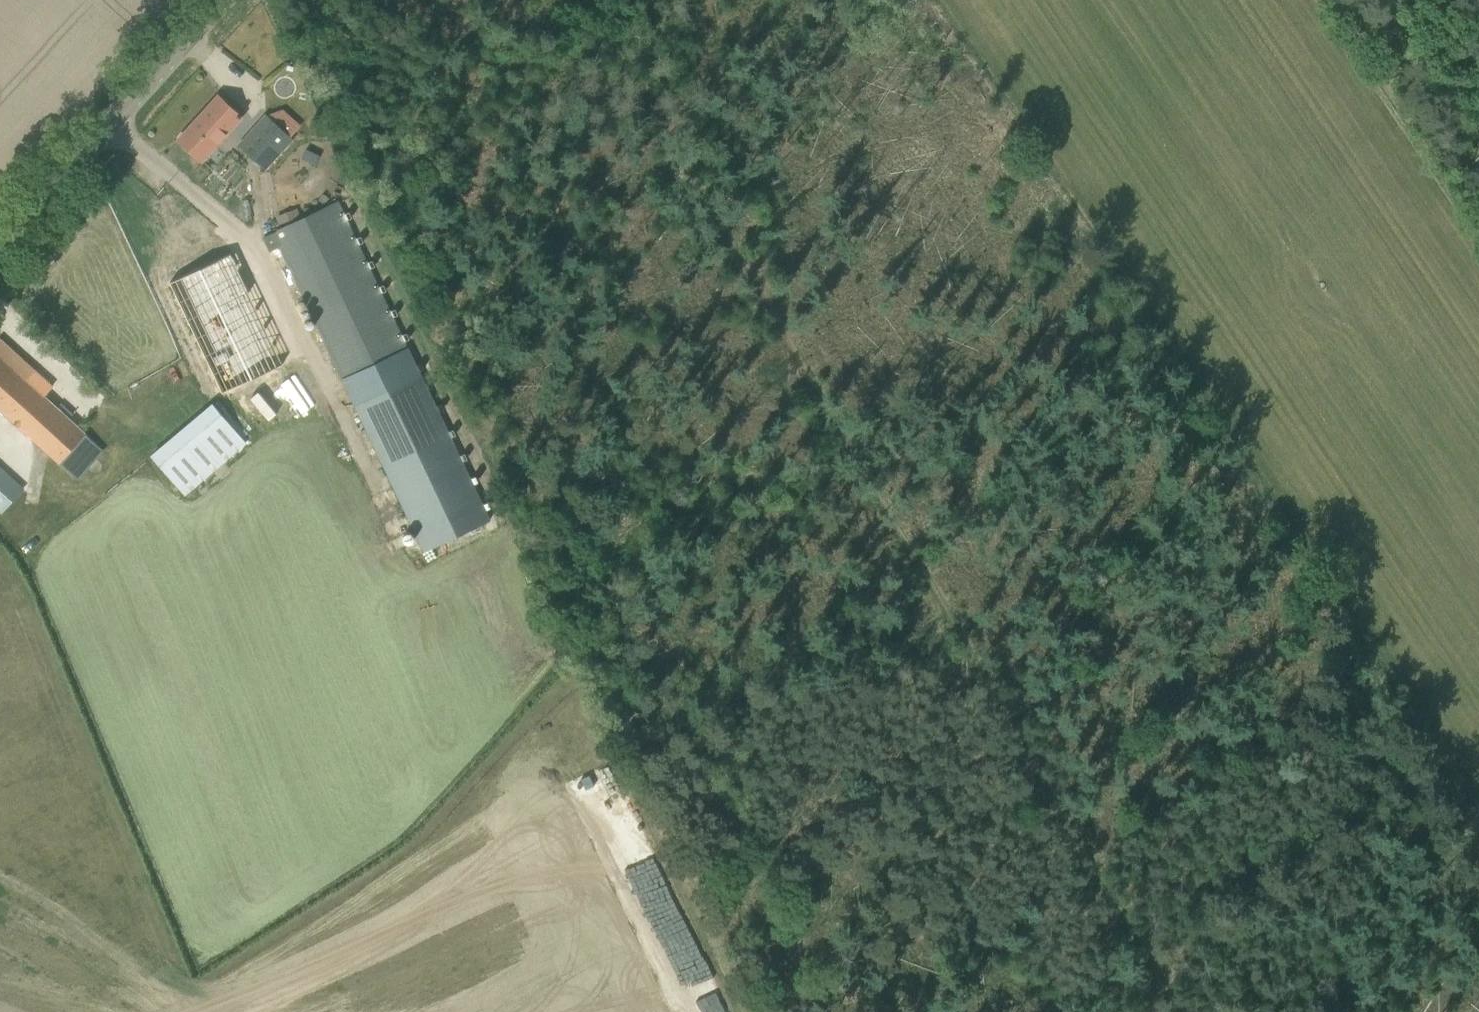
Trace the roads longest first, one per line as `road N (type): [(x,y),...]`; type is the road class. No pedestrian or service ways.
road 1 (tertiary): [(0,254),(234,0)]

